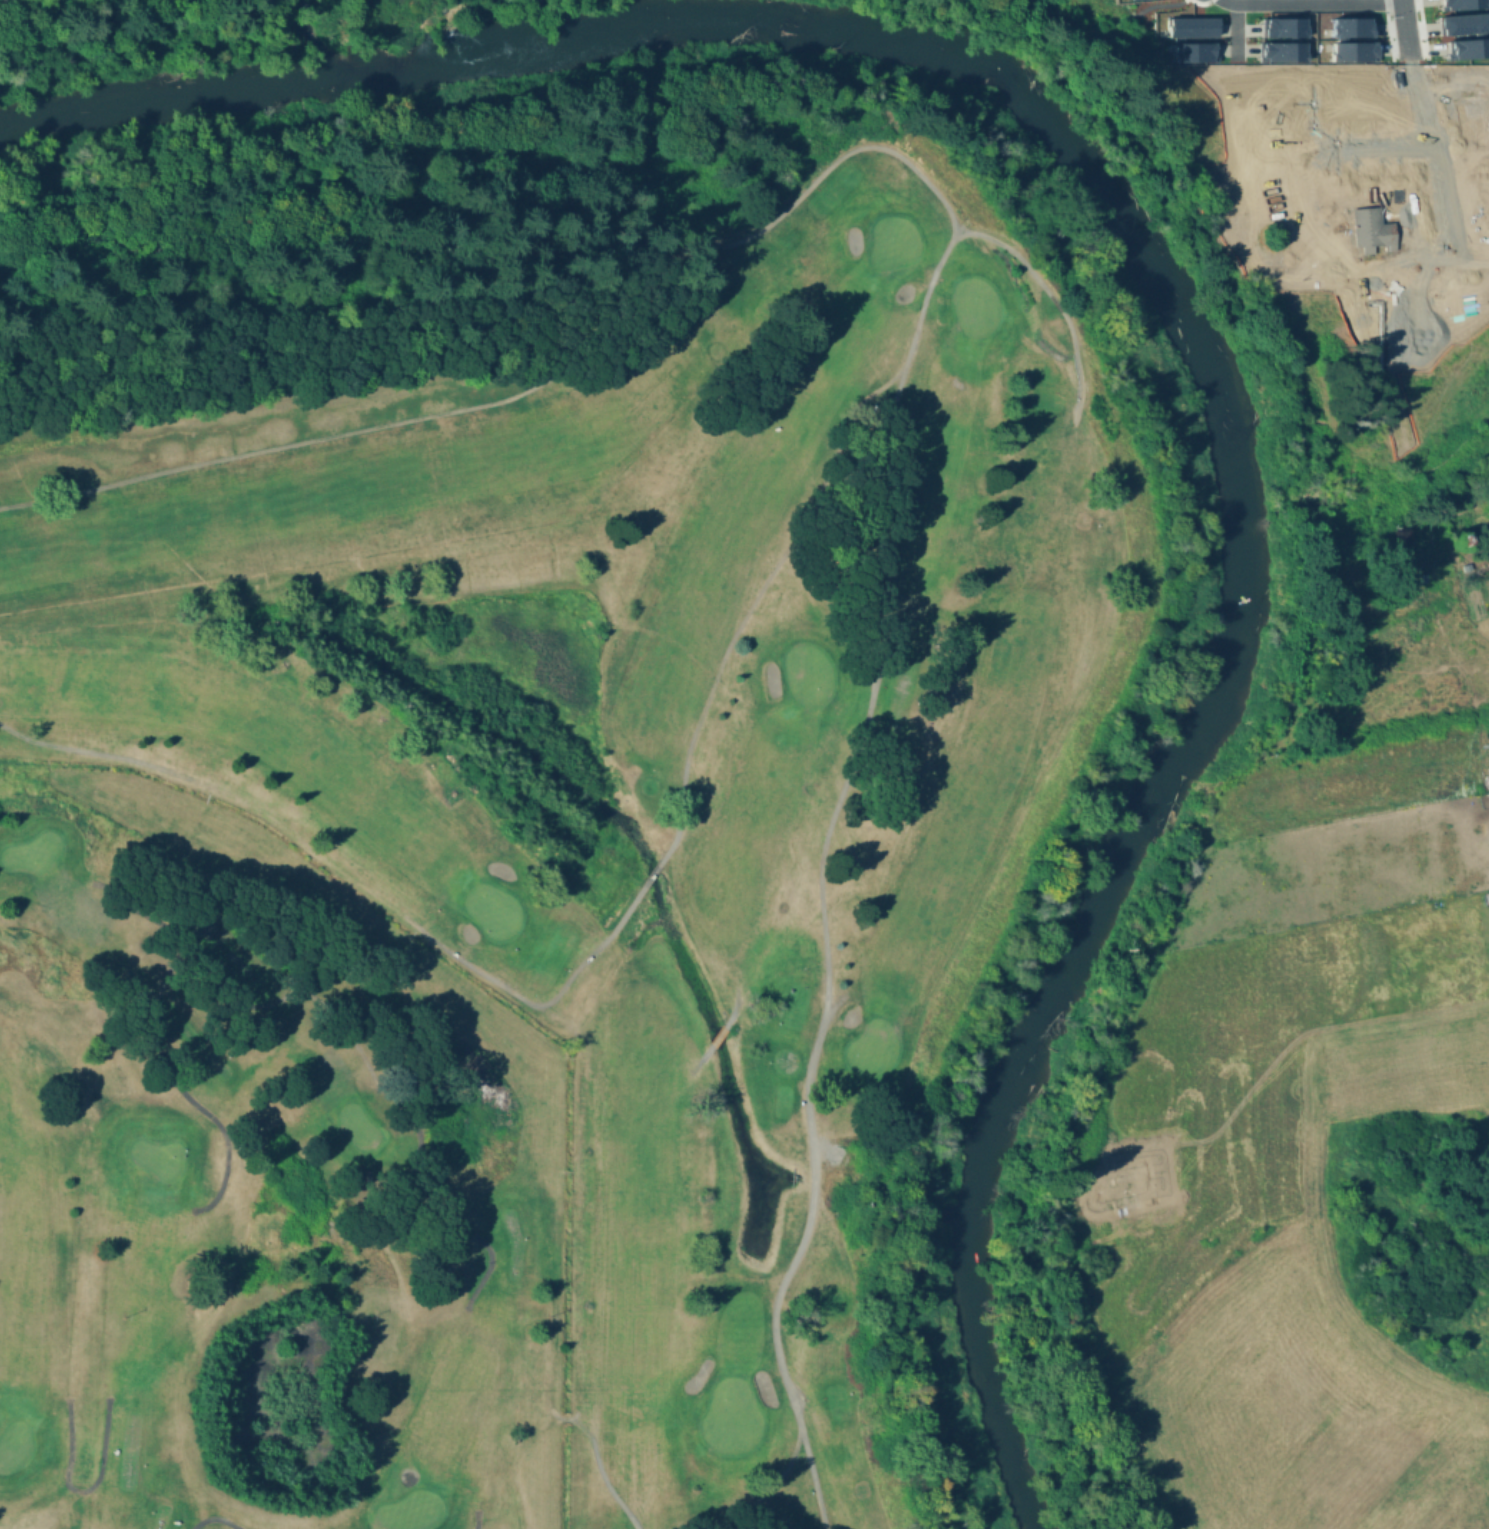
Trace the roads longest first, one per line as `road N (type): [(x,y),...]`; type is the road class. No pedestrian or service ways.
road 1 (track): [(810,815),(840,692),(831,634),(812,592),(775,564)]
road 2 (residential): [(1403,0),(1445,216),(1435,256)]
road 3 (track): [(810,815),(768,885),(736,987)]
road 4 (track): [(545,1415),(496,1422),(474,1443),(466,1471),(475,1509)]

